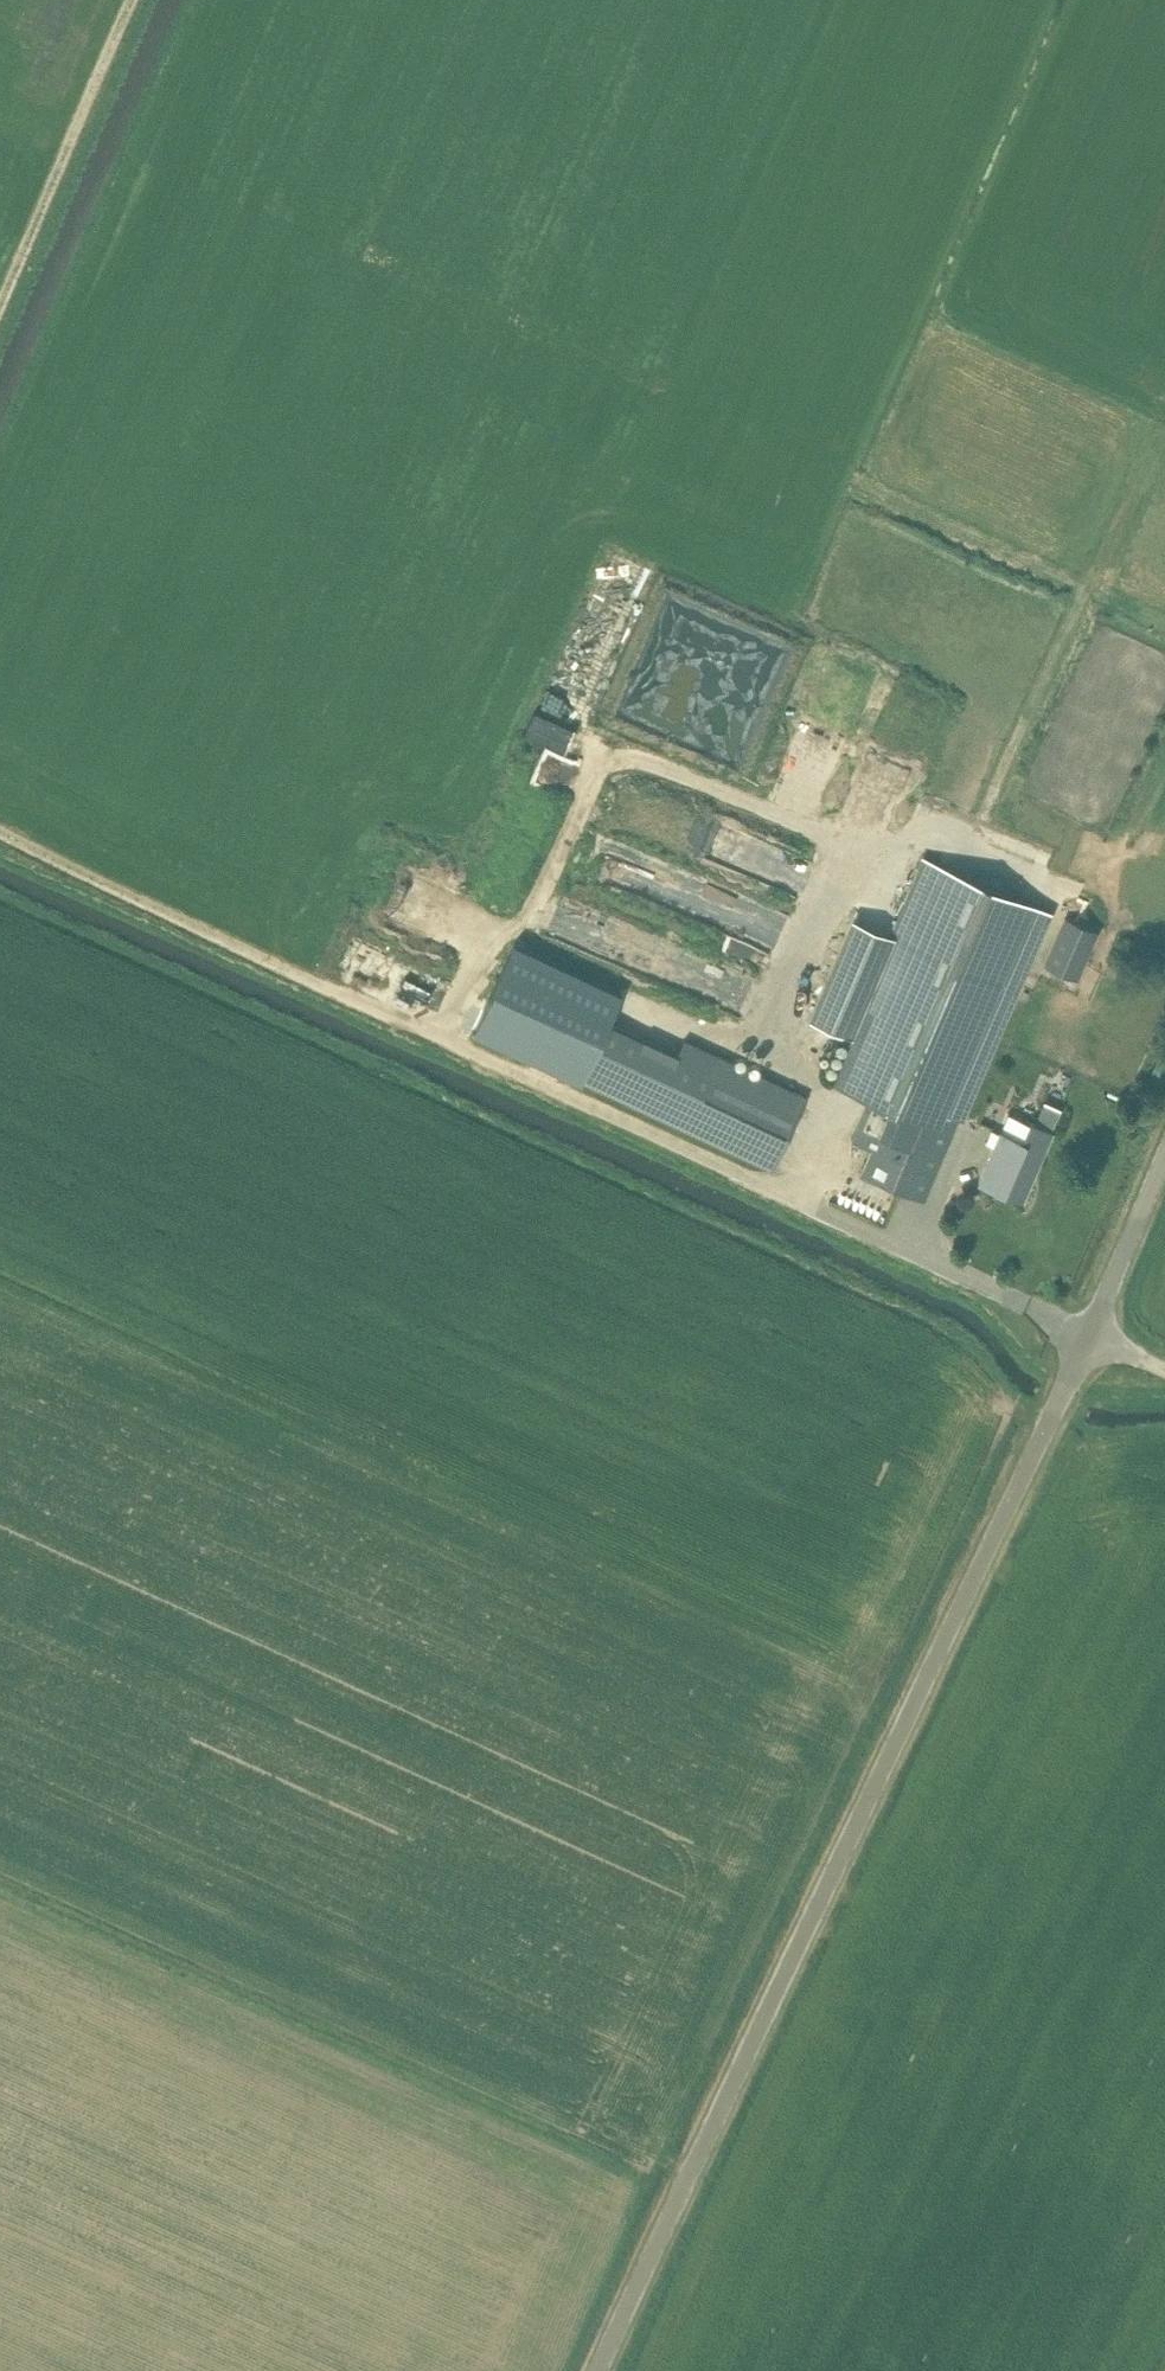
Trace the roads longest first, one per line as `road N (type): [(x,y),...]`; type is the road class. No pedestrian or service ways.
road 1 (unclassified): [(596,2370),(1093,1335),(1164,1165)]

